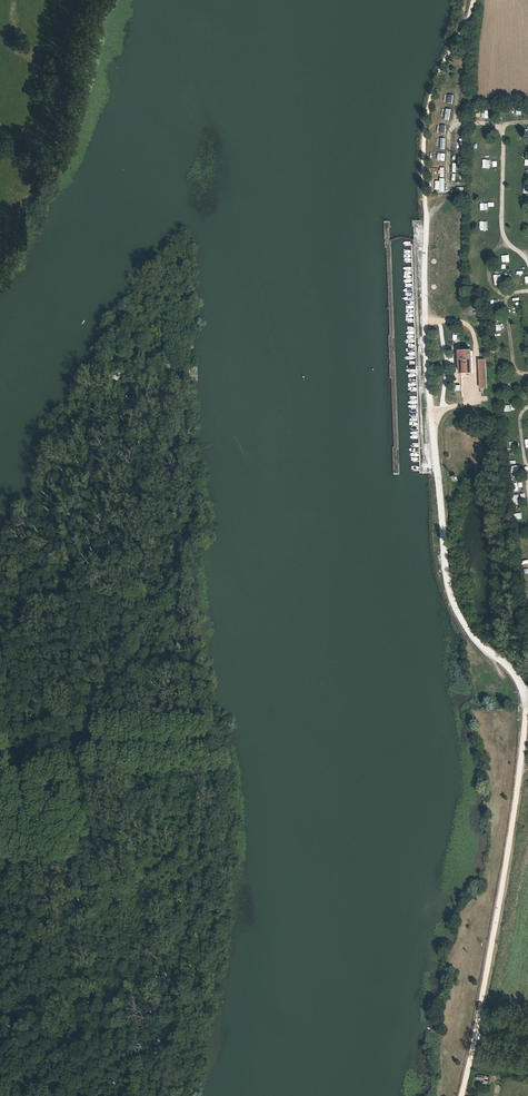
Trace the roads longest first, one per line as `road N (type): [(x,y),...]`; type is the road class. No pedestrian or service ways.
road 1 (track): [(473,0),(426,115),(426,218)]

